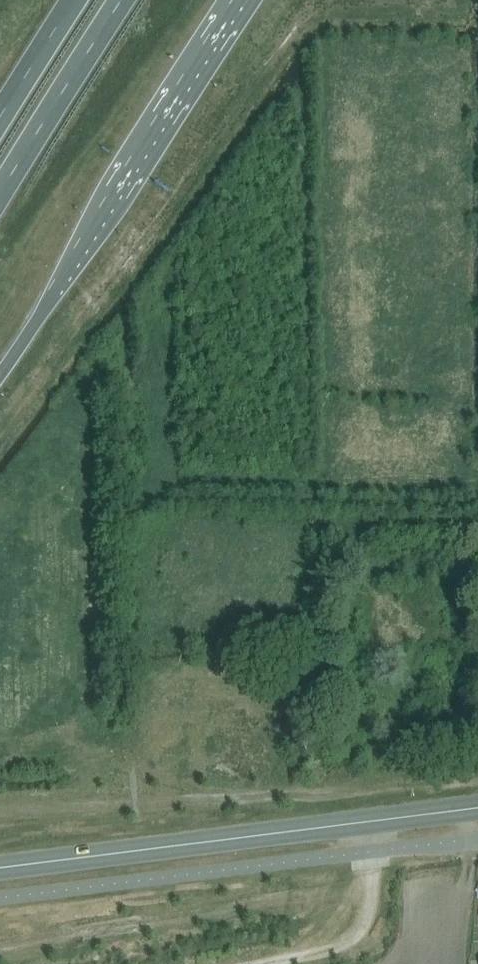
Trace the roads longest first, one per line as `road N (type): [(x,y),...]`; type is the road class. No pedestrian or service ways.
road 1 (tertiary): [(0,868),(477,809)]
road 2 (trunk): [(0,375),(240,0)]
road 3 (trunk): [(0,194),(121,0)]
road 4 (trunk): [(75,0),(0,119)]

